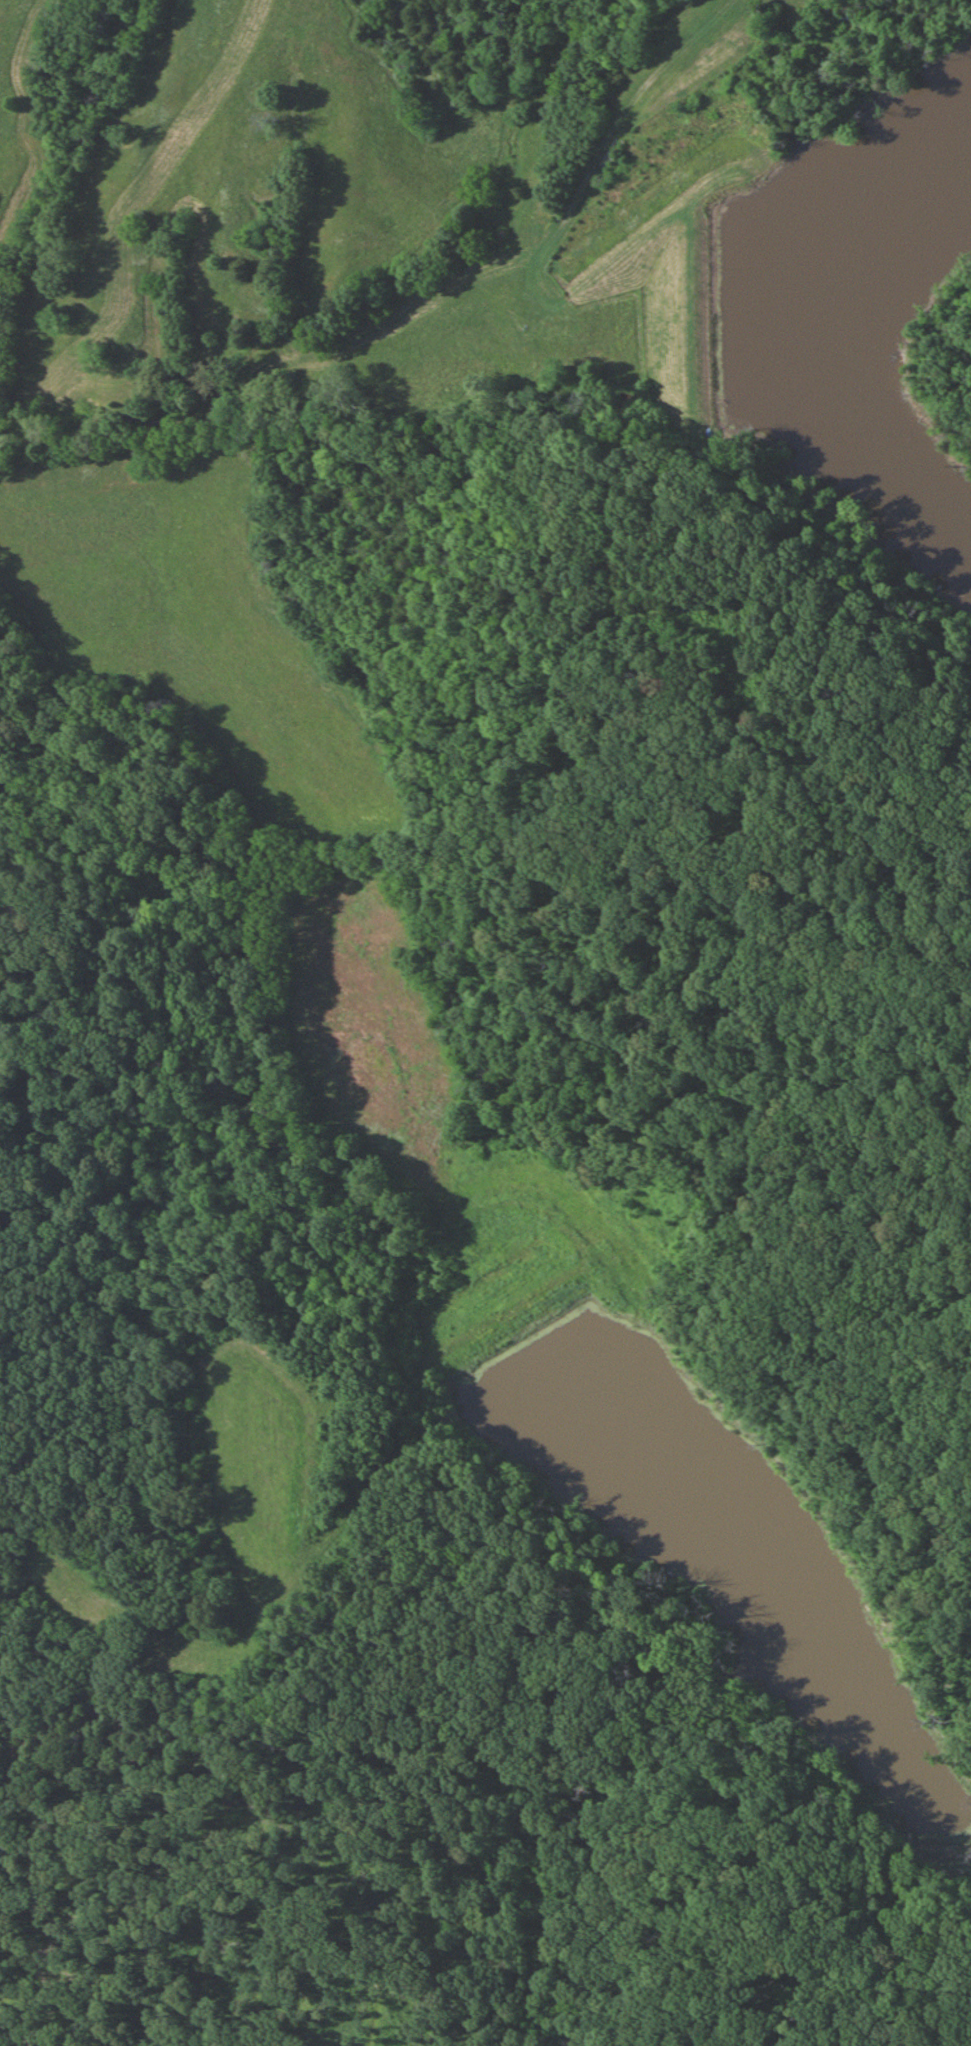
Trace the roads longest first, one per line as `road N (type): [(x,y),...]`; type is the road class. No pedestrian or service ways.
road 1 (residential): [(970,1352),(860,1409),(866,1520),(771,1577),(689,1694),(594,1741),(498,1674),(309,1717)]

